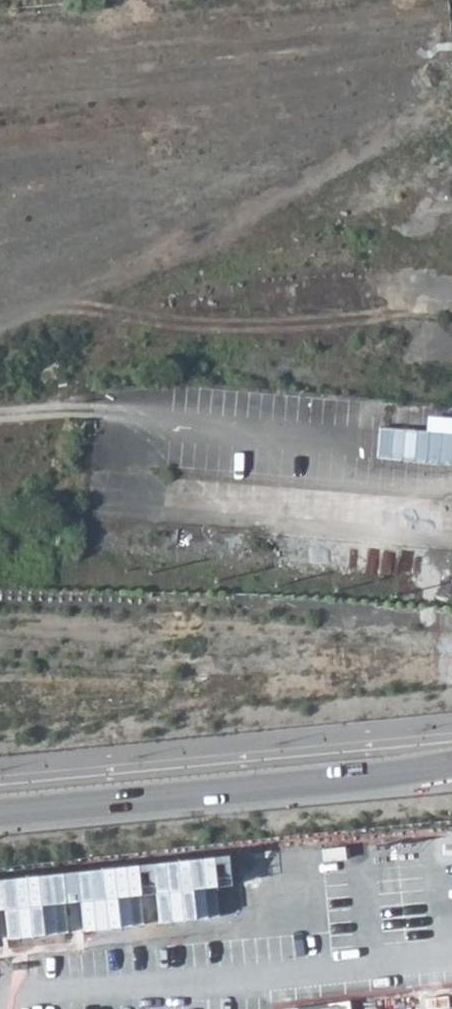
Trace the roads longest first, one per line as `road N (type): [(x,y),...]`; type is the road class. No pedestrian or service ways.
road 1 (residential): [(451,386),(271,403),(219,479),(0,499)]
road 2 (tertiary): [(451,760),(0,808)]

